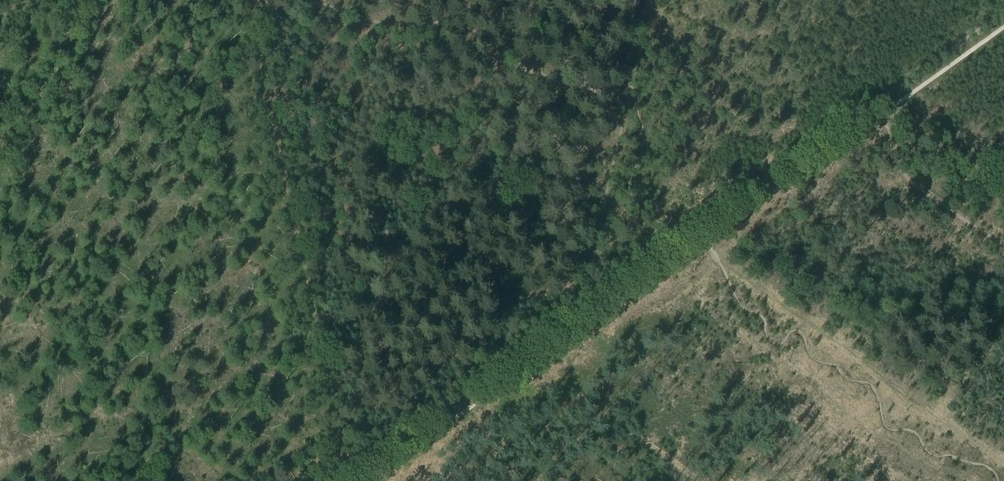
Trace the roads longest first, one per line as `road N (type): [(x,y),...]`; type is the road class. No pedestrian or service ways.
road 1 (track): [(592,305),(629,104),(303,0)]
road 2 (track): [(592,305),(893,92)]
road 3 (track): [(345,480),(592,305)]
road 4 (track): [(893,92),(1003,16)]

